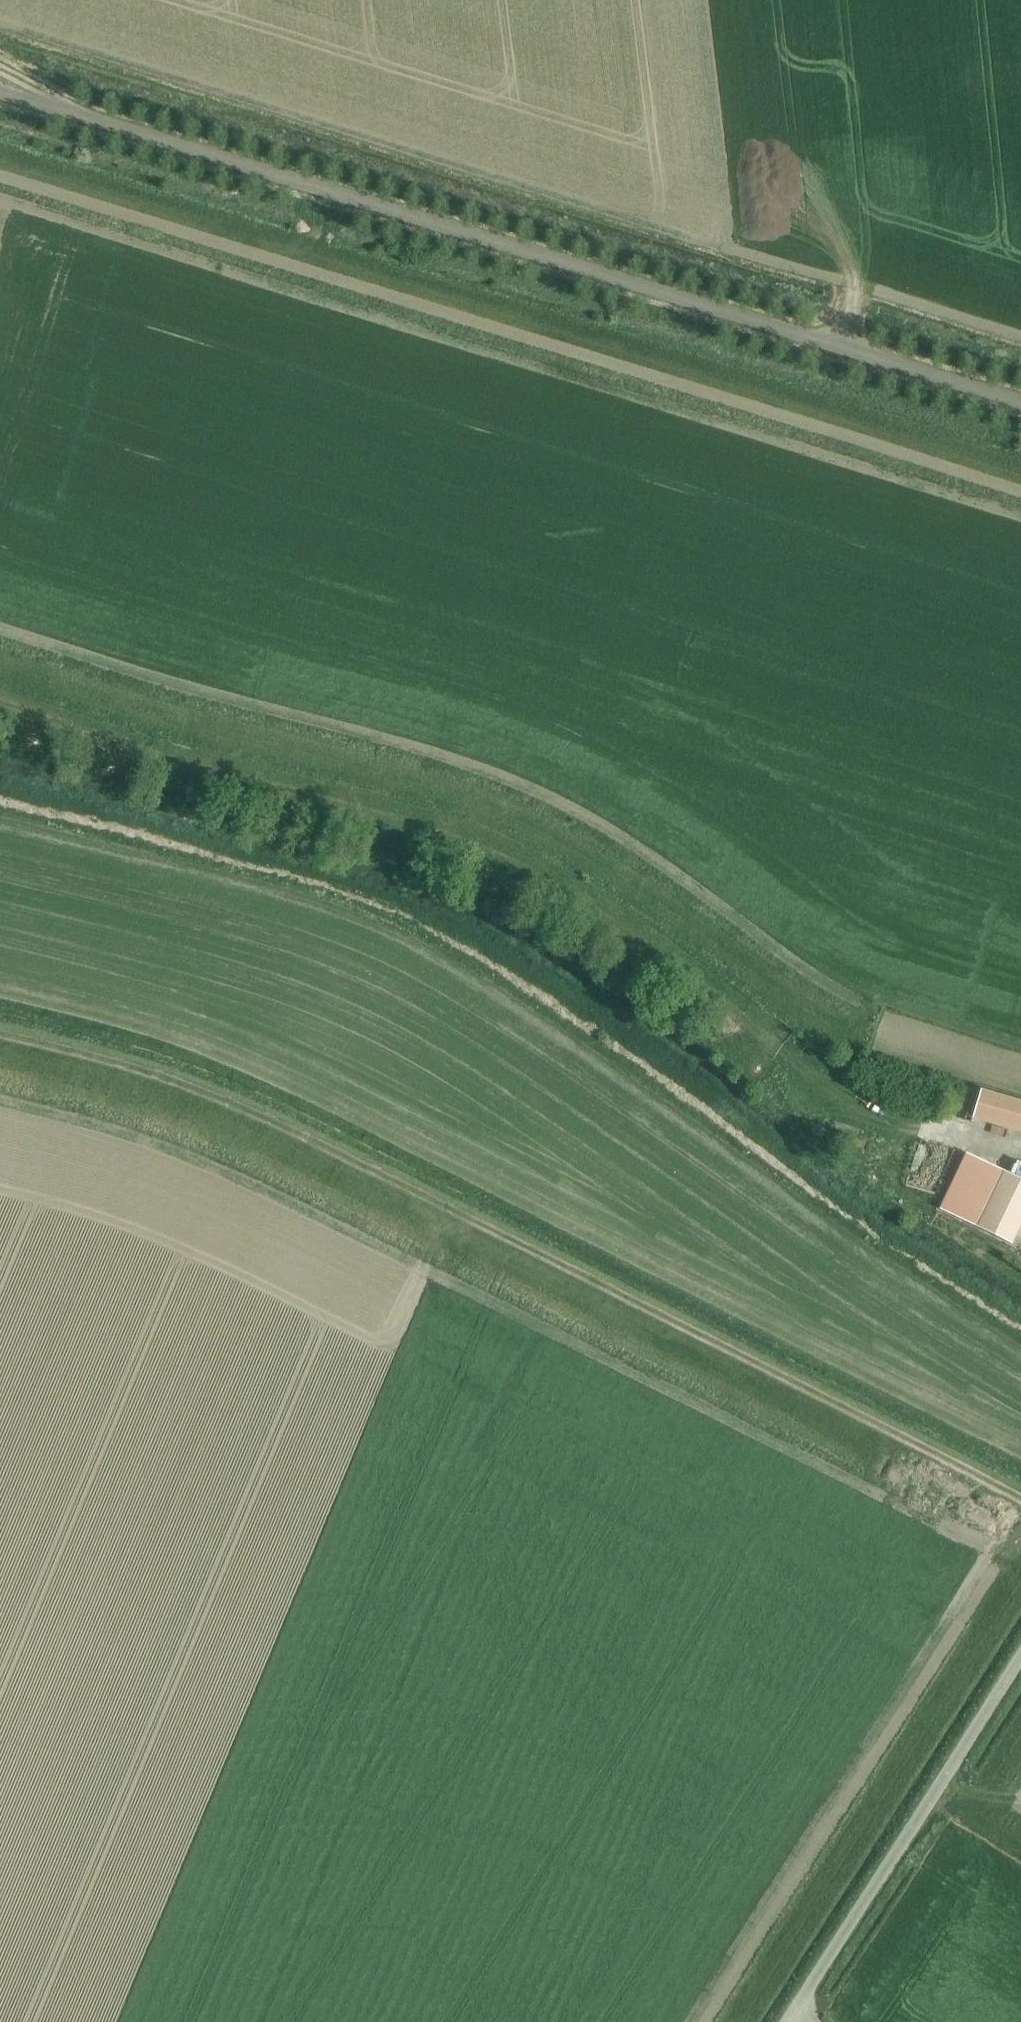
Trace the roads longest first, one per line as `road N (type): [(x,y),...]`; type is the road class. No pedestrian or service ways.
road 1 (track): [(1020,402),(0,89)]
road 2 (unclassified): [(786,2021),(1020,1647)]

